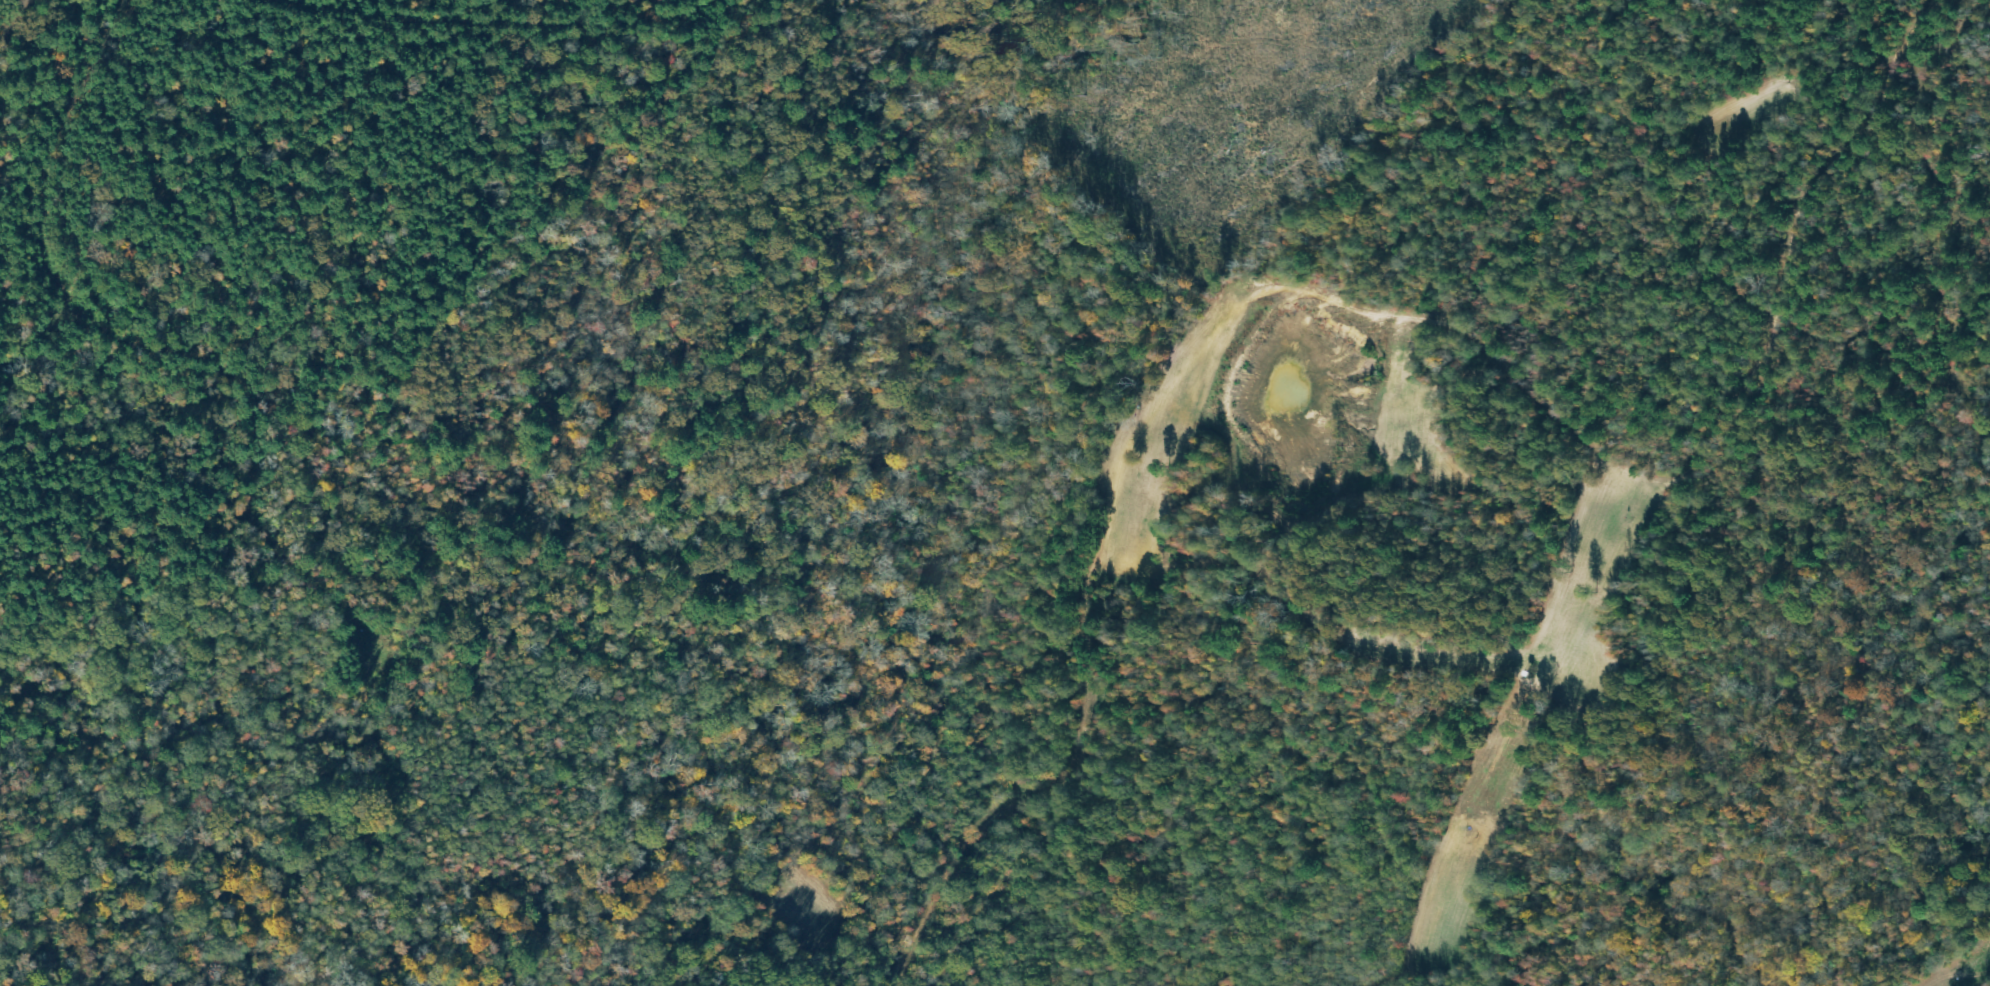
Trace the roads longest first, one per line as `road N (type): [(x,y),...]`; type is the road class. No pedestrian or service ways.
road 1 (residential): [(245,404),(78,333),(40,302),(82,66),(36,0)]

